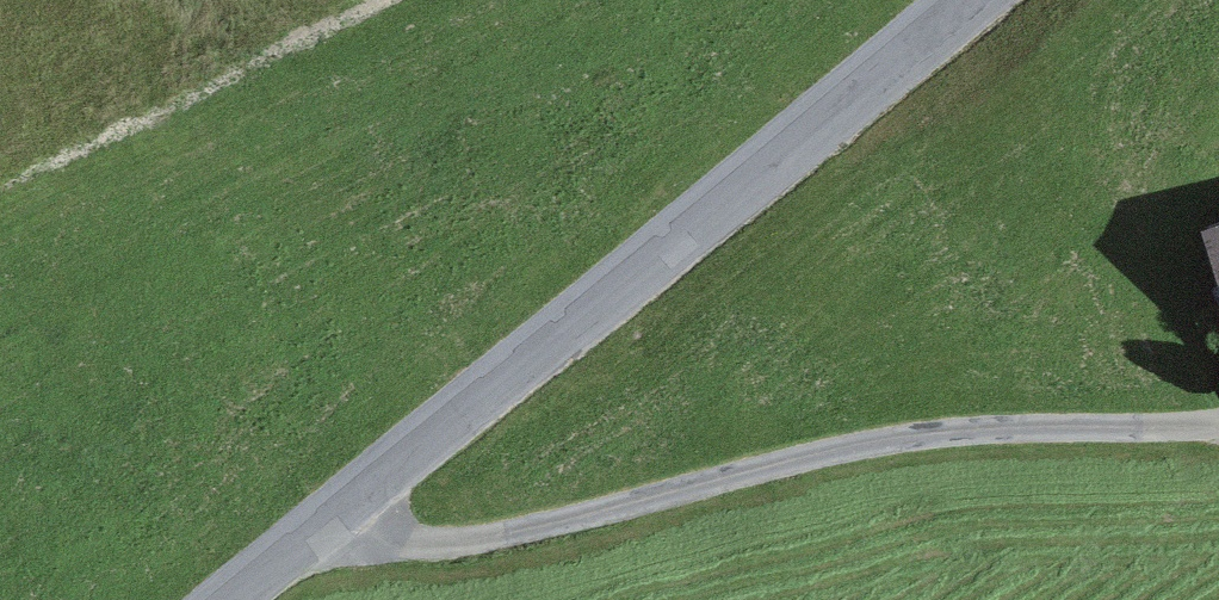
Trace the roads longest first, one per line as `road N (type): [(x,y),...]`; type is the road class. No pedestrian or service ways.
road 1 (unclassified): [(235,599),(973,0)]
road 2 (track): [(1218,433),(1027,426),(616,515),(435,542),(326,526)]

